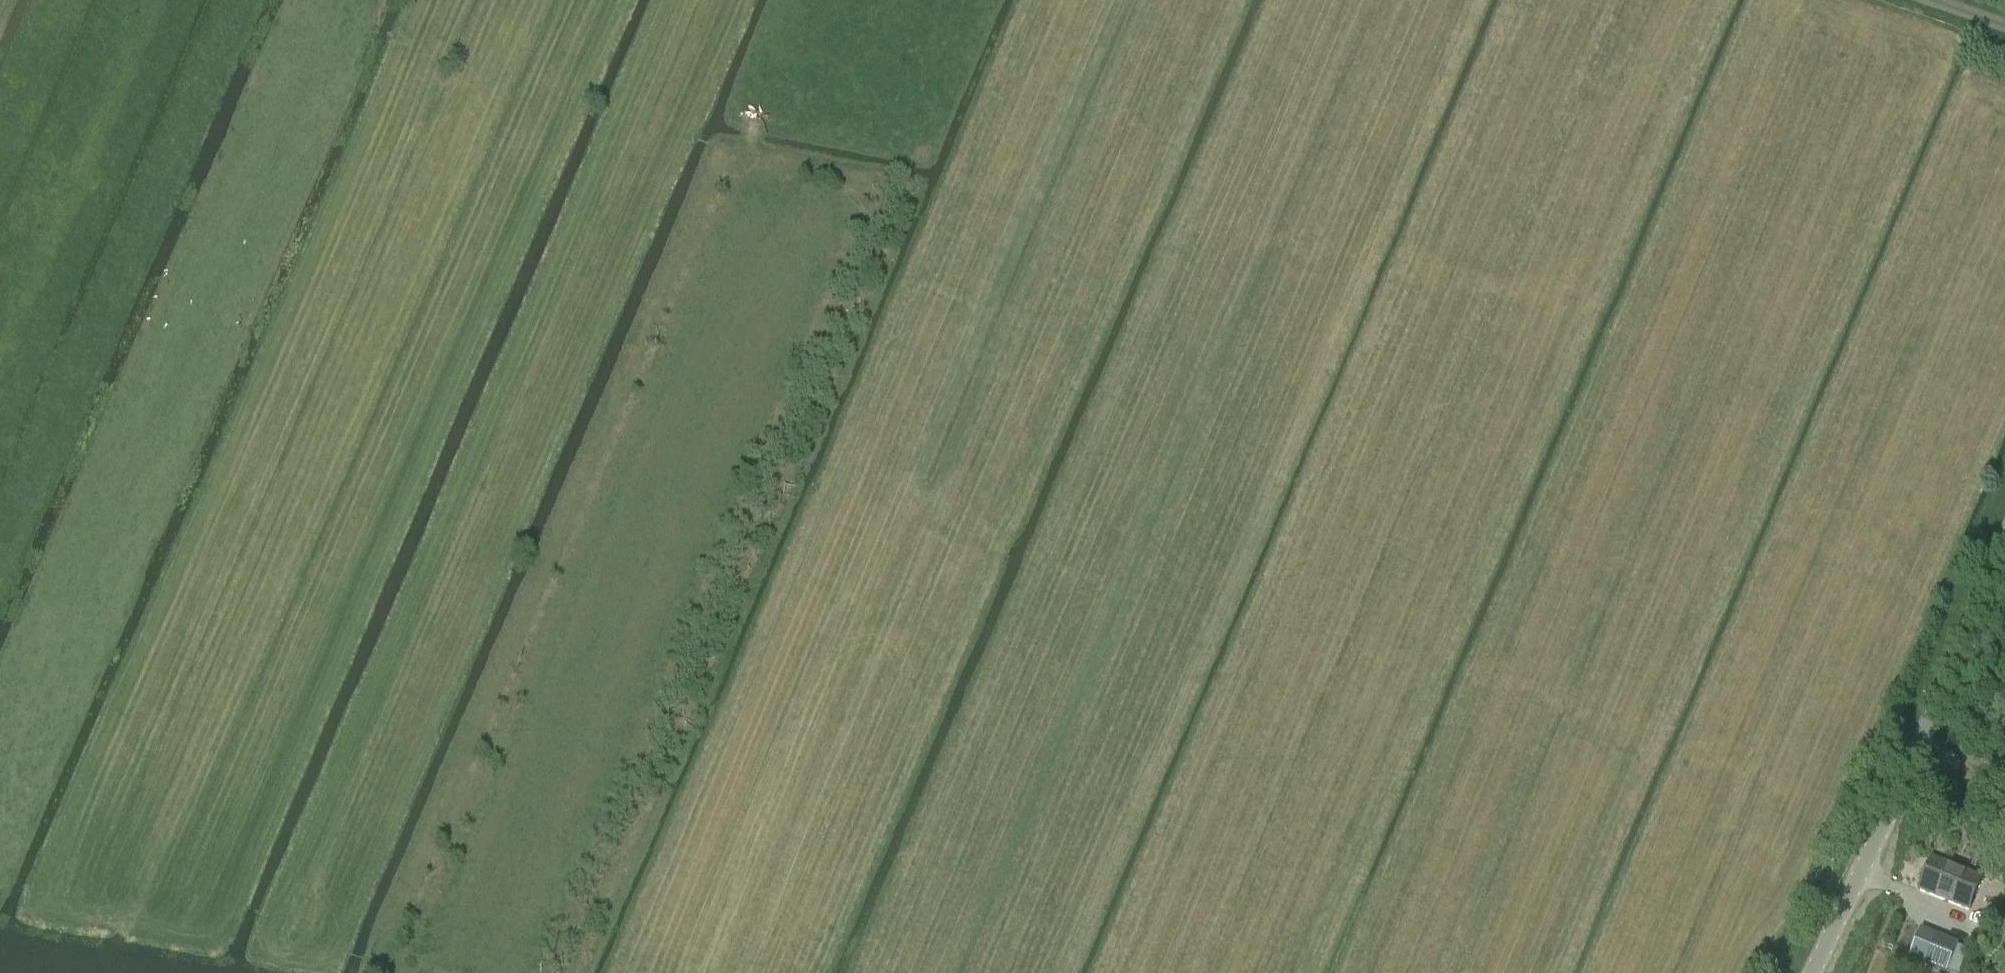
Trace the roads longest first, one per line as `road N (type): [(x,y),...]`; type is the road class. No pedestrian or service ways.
road 1 (tertiary): [(1809,972),(2004,520)]

